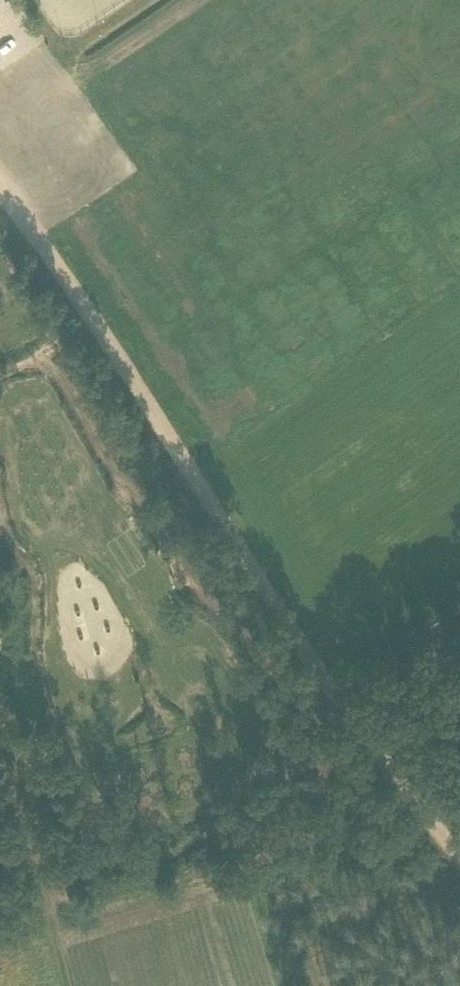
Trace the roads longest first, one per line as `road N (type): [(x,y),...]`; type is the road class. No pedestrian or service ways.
road 1 (track): [(0,195),(459,836)]
road 2 (track): [(57,897),(0,691)]

